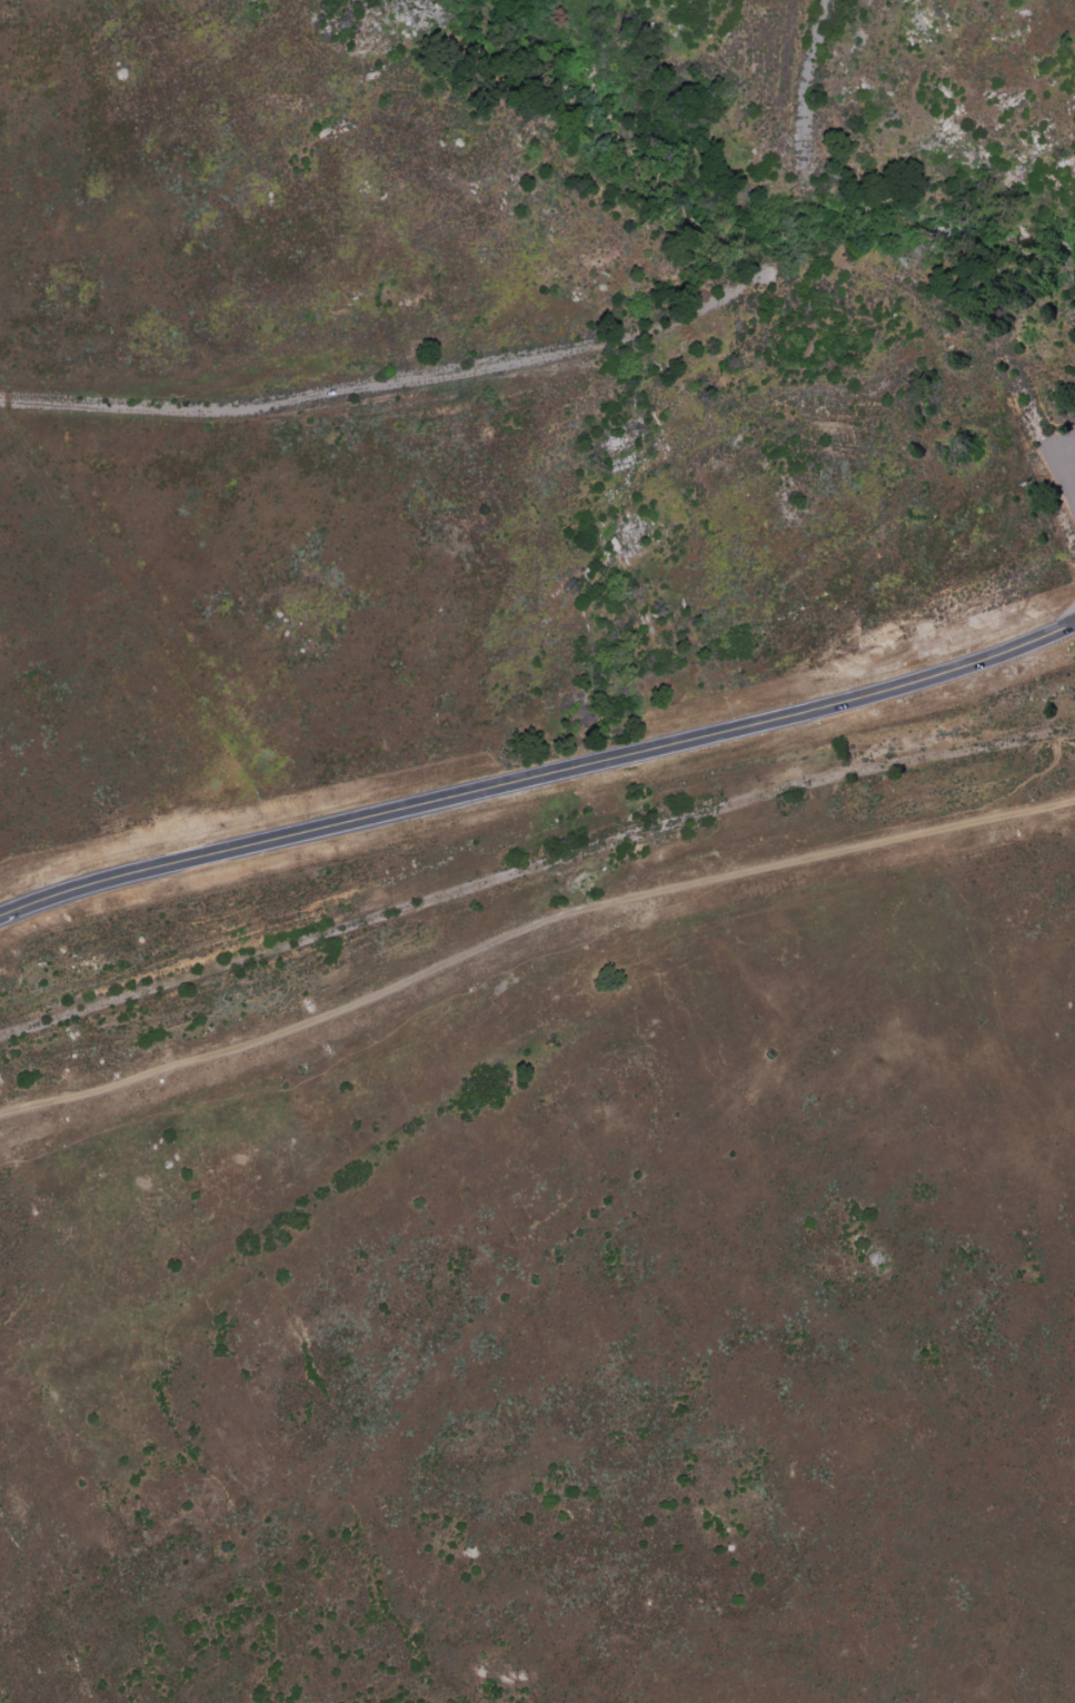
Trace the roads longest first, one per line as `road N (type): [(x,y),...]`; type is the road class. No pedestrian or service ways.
road 1 (tertiary): [(1074,627),(884,695),(109,882),(0,919)]

